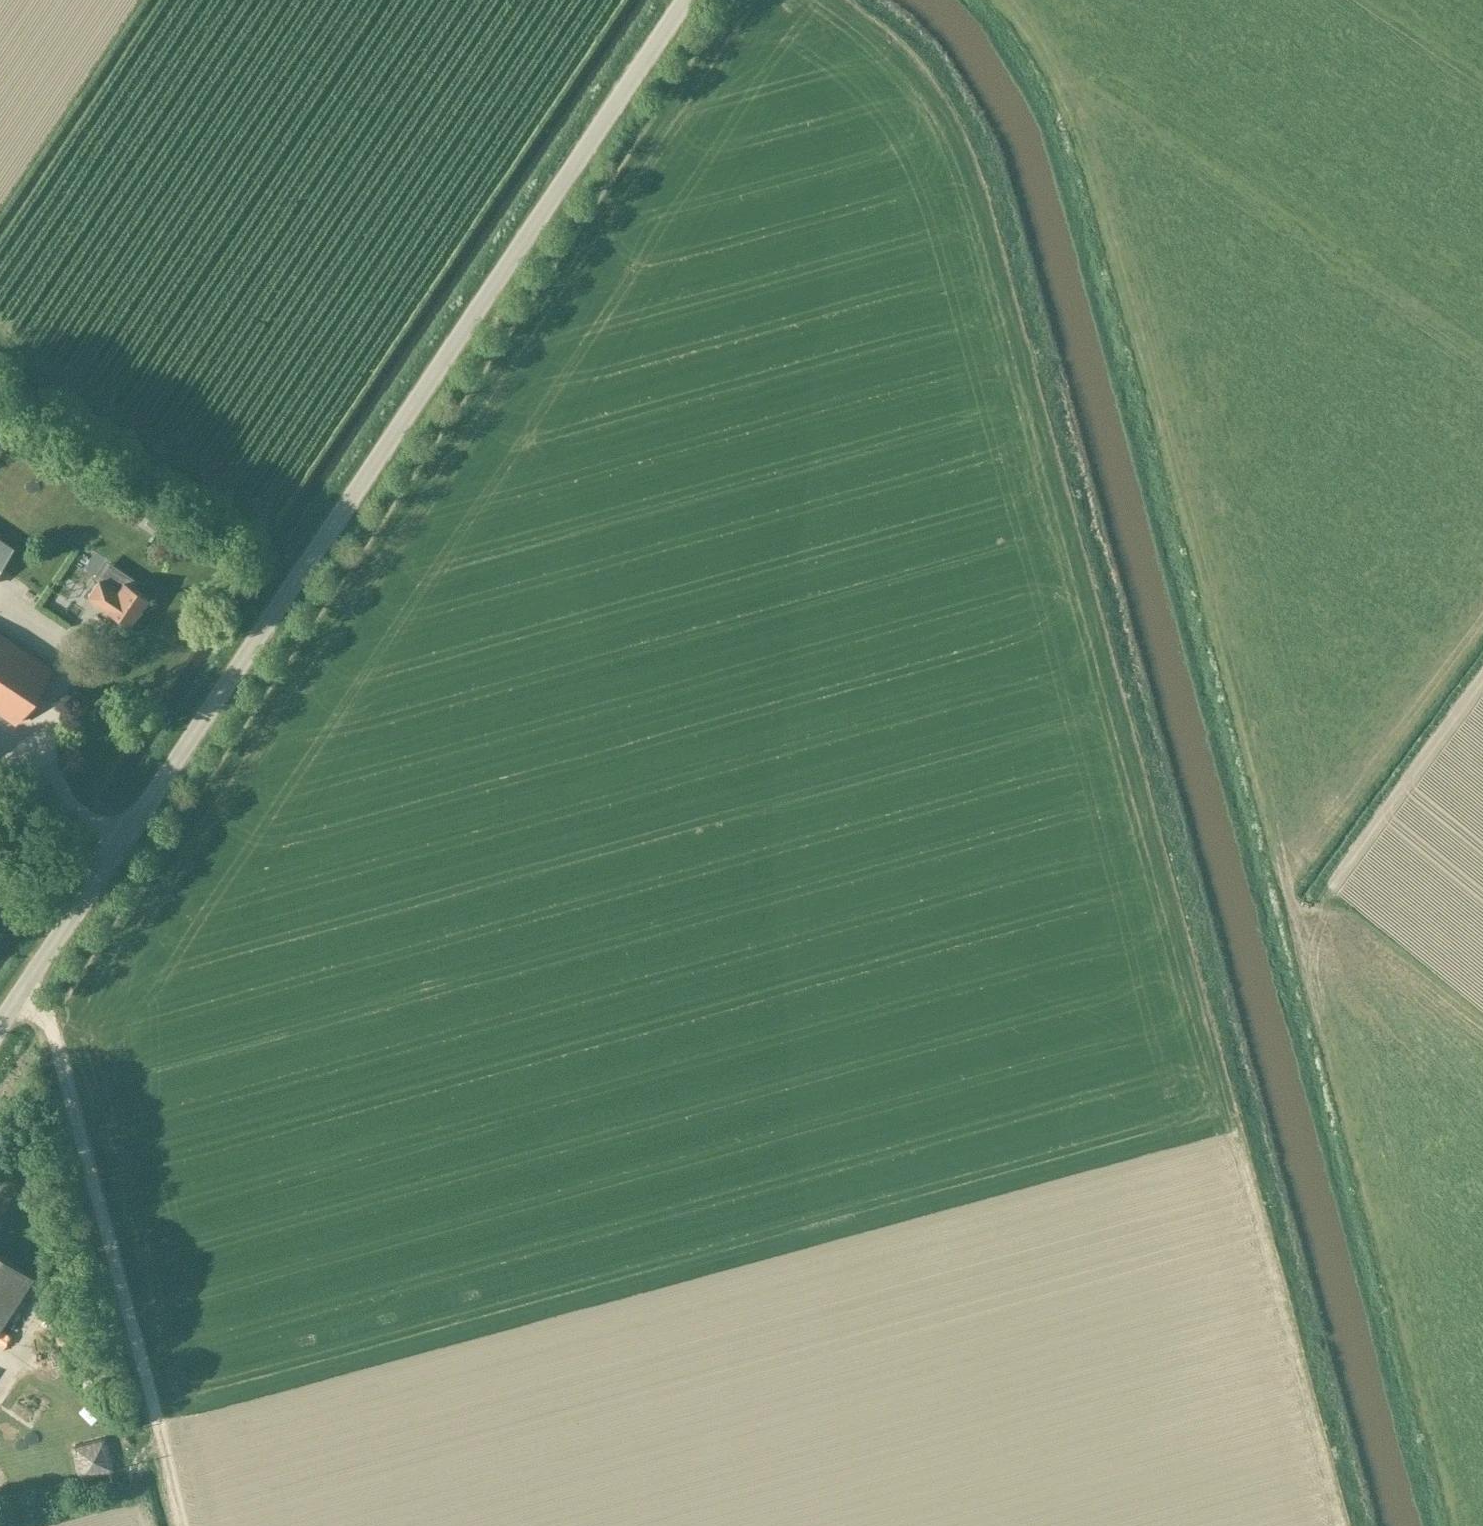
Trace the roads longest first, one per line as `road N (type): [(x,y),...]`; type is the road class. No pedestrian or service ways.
road 1 (unclassified): [(0,1025),(686,0)]

